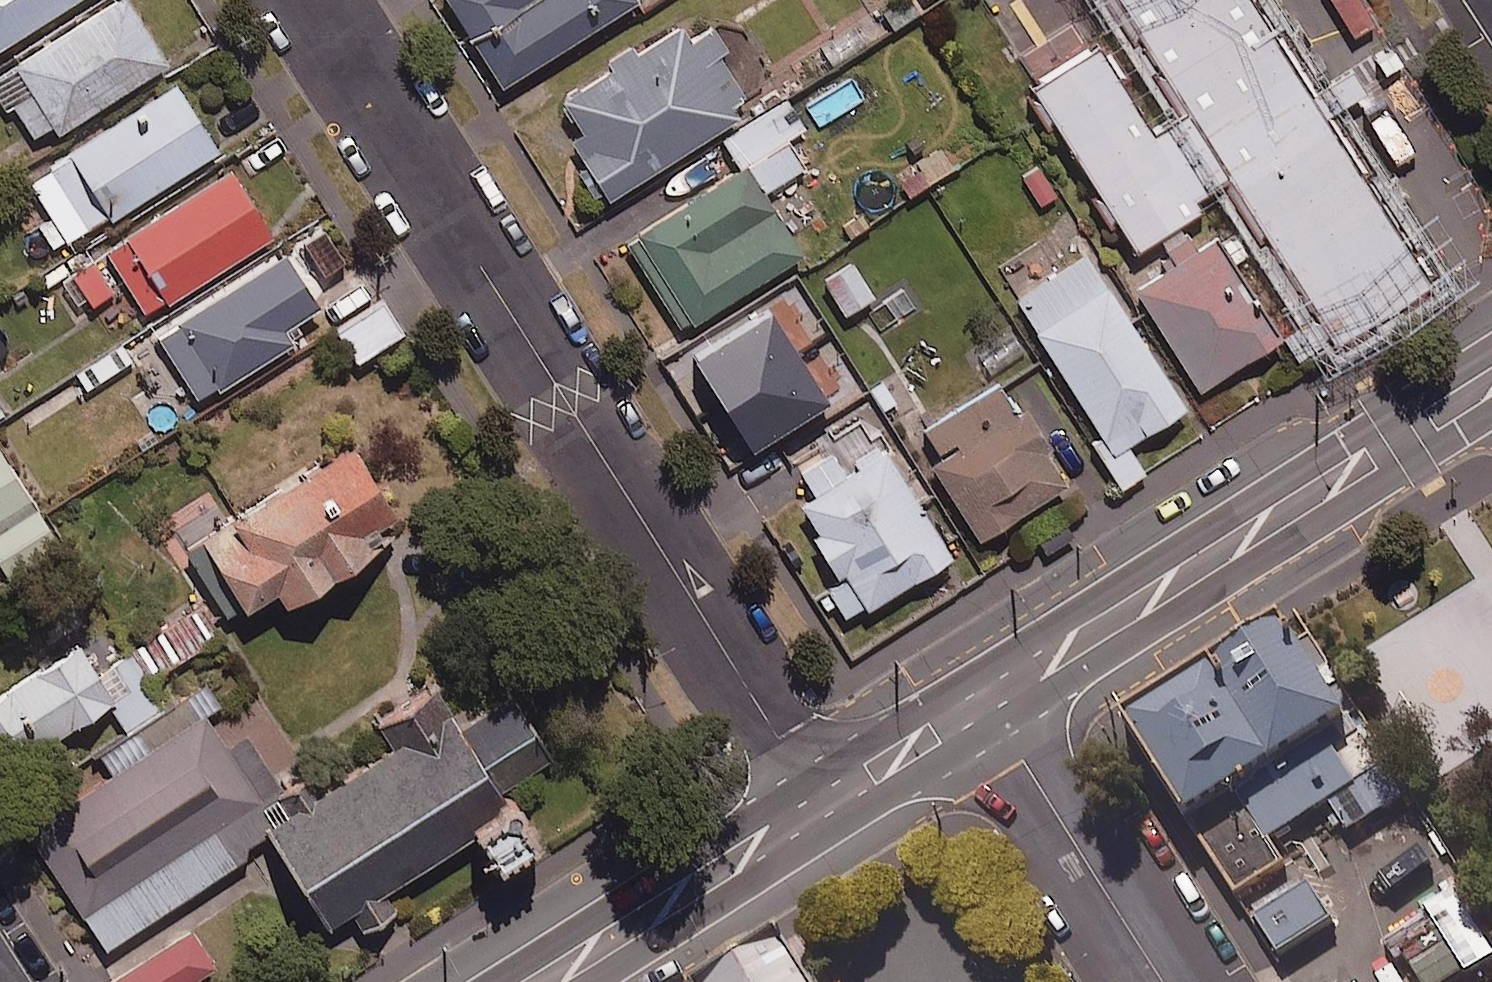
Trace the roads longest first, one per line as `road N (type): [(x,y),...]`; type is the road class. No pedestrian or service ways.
road 1 (residential): [(312,0),(822,806)]
road 2 (tertiary): [(1491,380),(986,701)]
road 3 (residential): [(986,701),(1165,981)]
road 4 (tertiary): [(822,806),(541,981)]
road 5 (tertiary): [(986,701),(822,806)]

